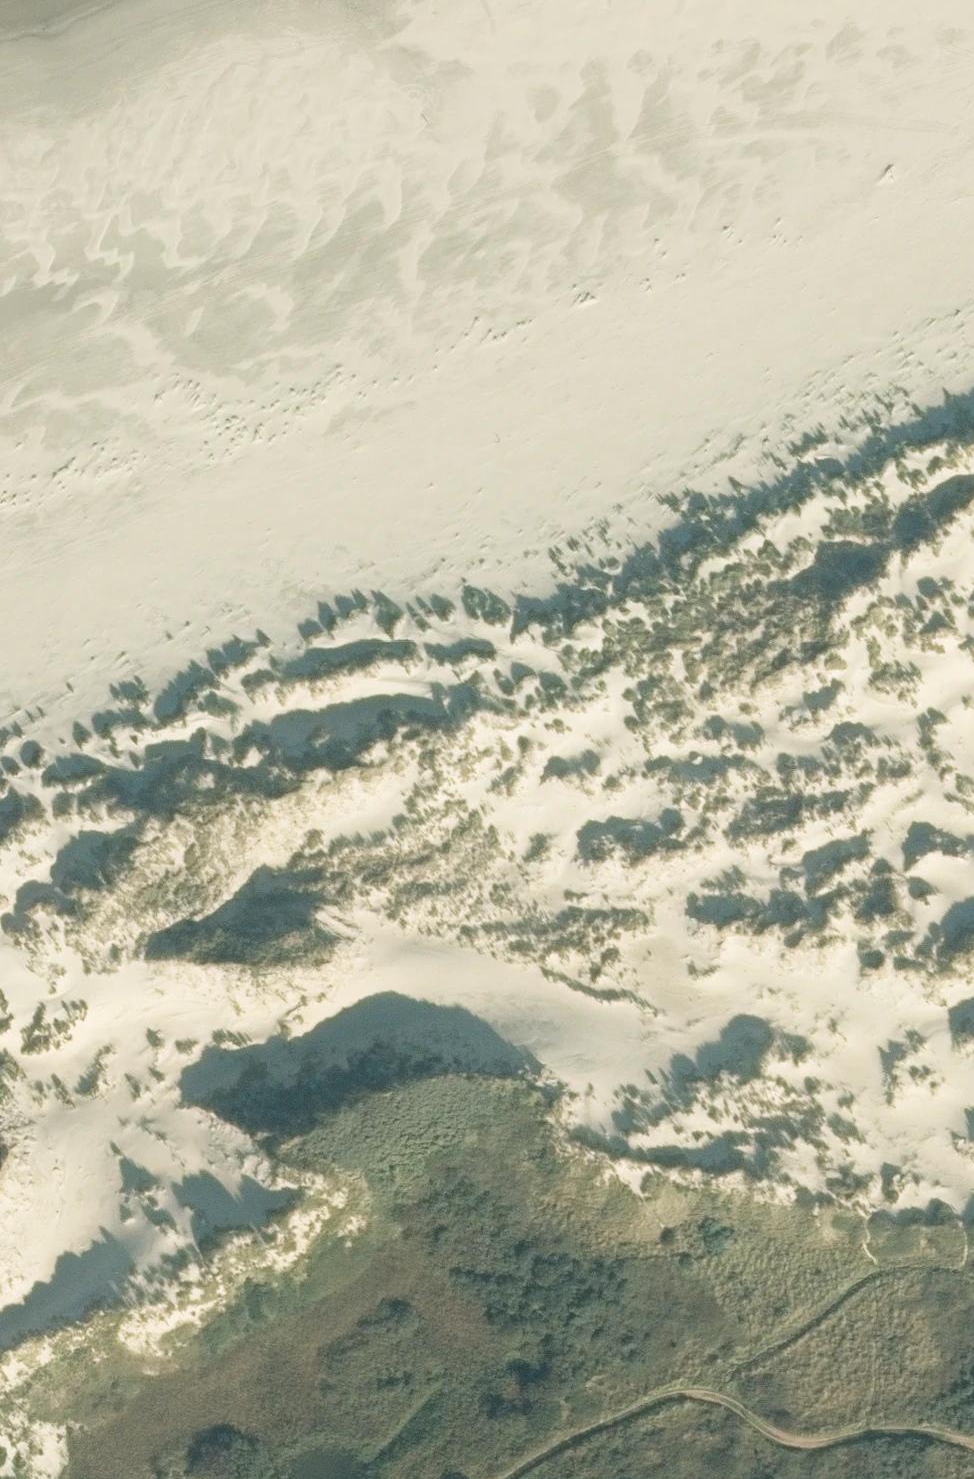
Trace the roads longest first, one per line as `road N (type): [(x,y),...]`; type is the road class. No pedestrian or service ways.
road 1 (track): [(973,1447),(936,1438),(851,1436),(788,1445),(715,1394),(673,1391)]
road 2 (track): [(512,1478),(554,1449),(673,1391)]

